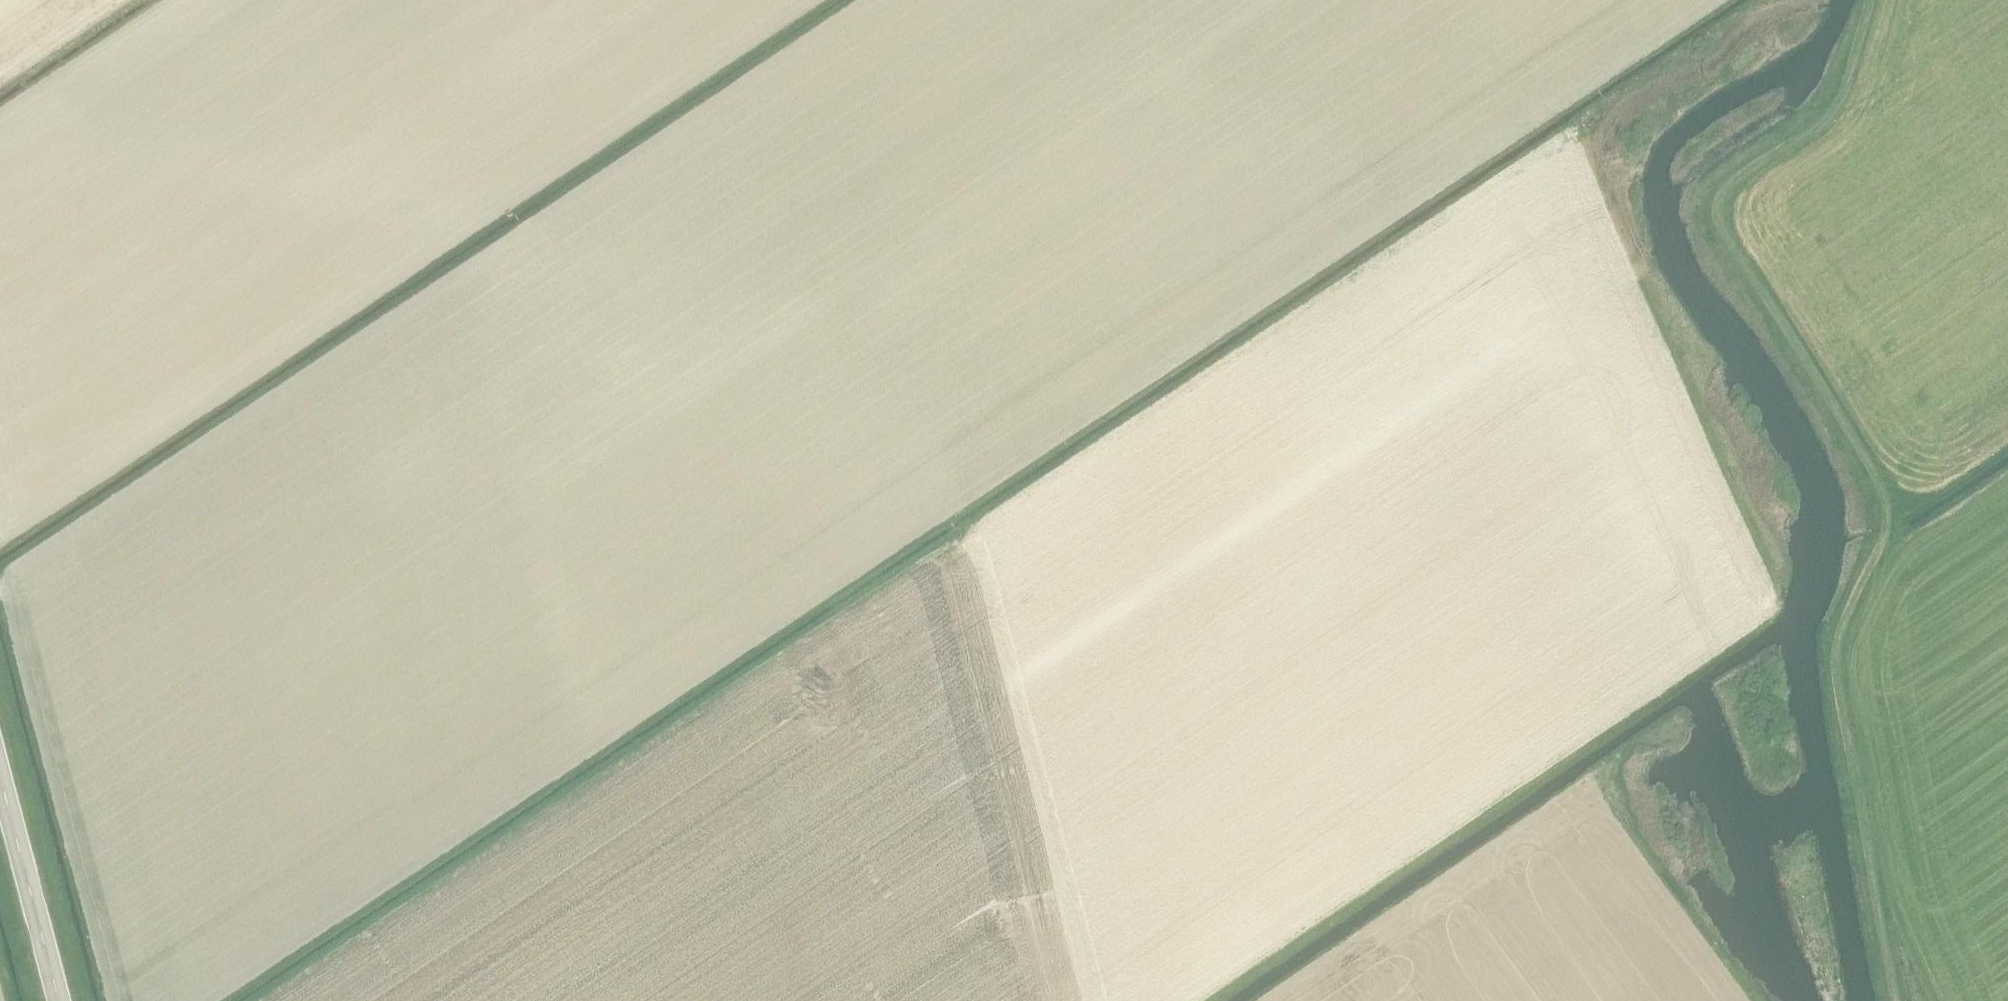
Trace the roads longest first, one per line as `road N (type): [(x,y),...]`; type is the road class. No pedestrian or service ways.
road 1 (track): [(1913,1000),(1881,881),(1846,644),(1891,505),(1720,217),(1720,202),(1826,125),(1851,79),(1870,0)]
road 2 (tertiary): [(59,1000),(0,776)]

